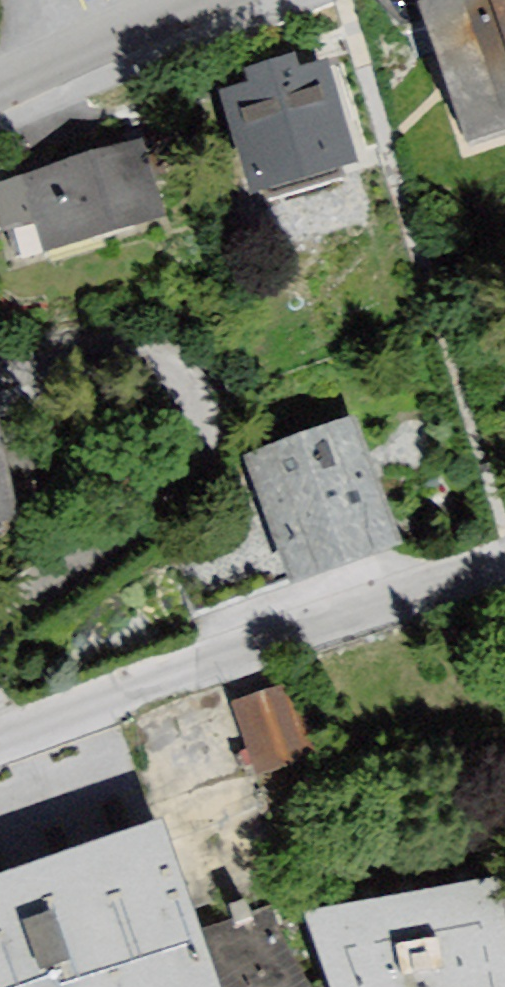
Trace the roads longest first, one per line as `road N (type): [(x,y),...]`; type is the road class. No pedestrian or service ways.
road 1 (residential): [(0,743),(504,565)]
road 2 (residential): [(0,85),(193,0)]

